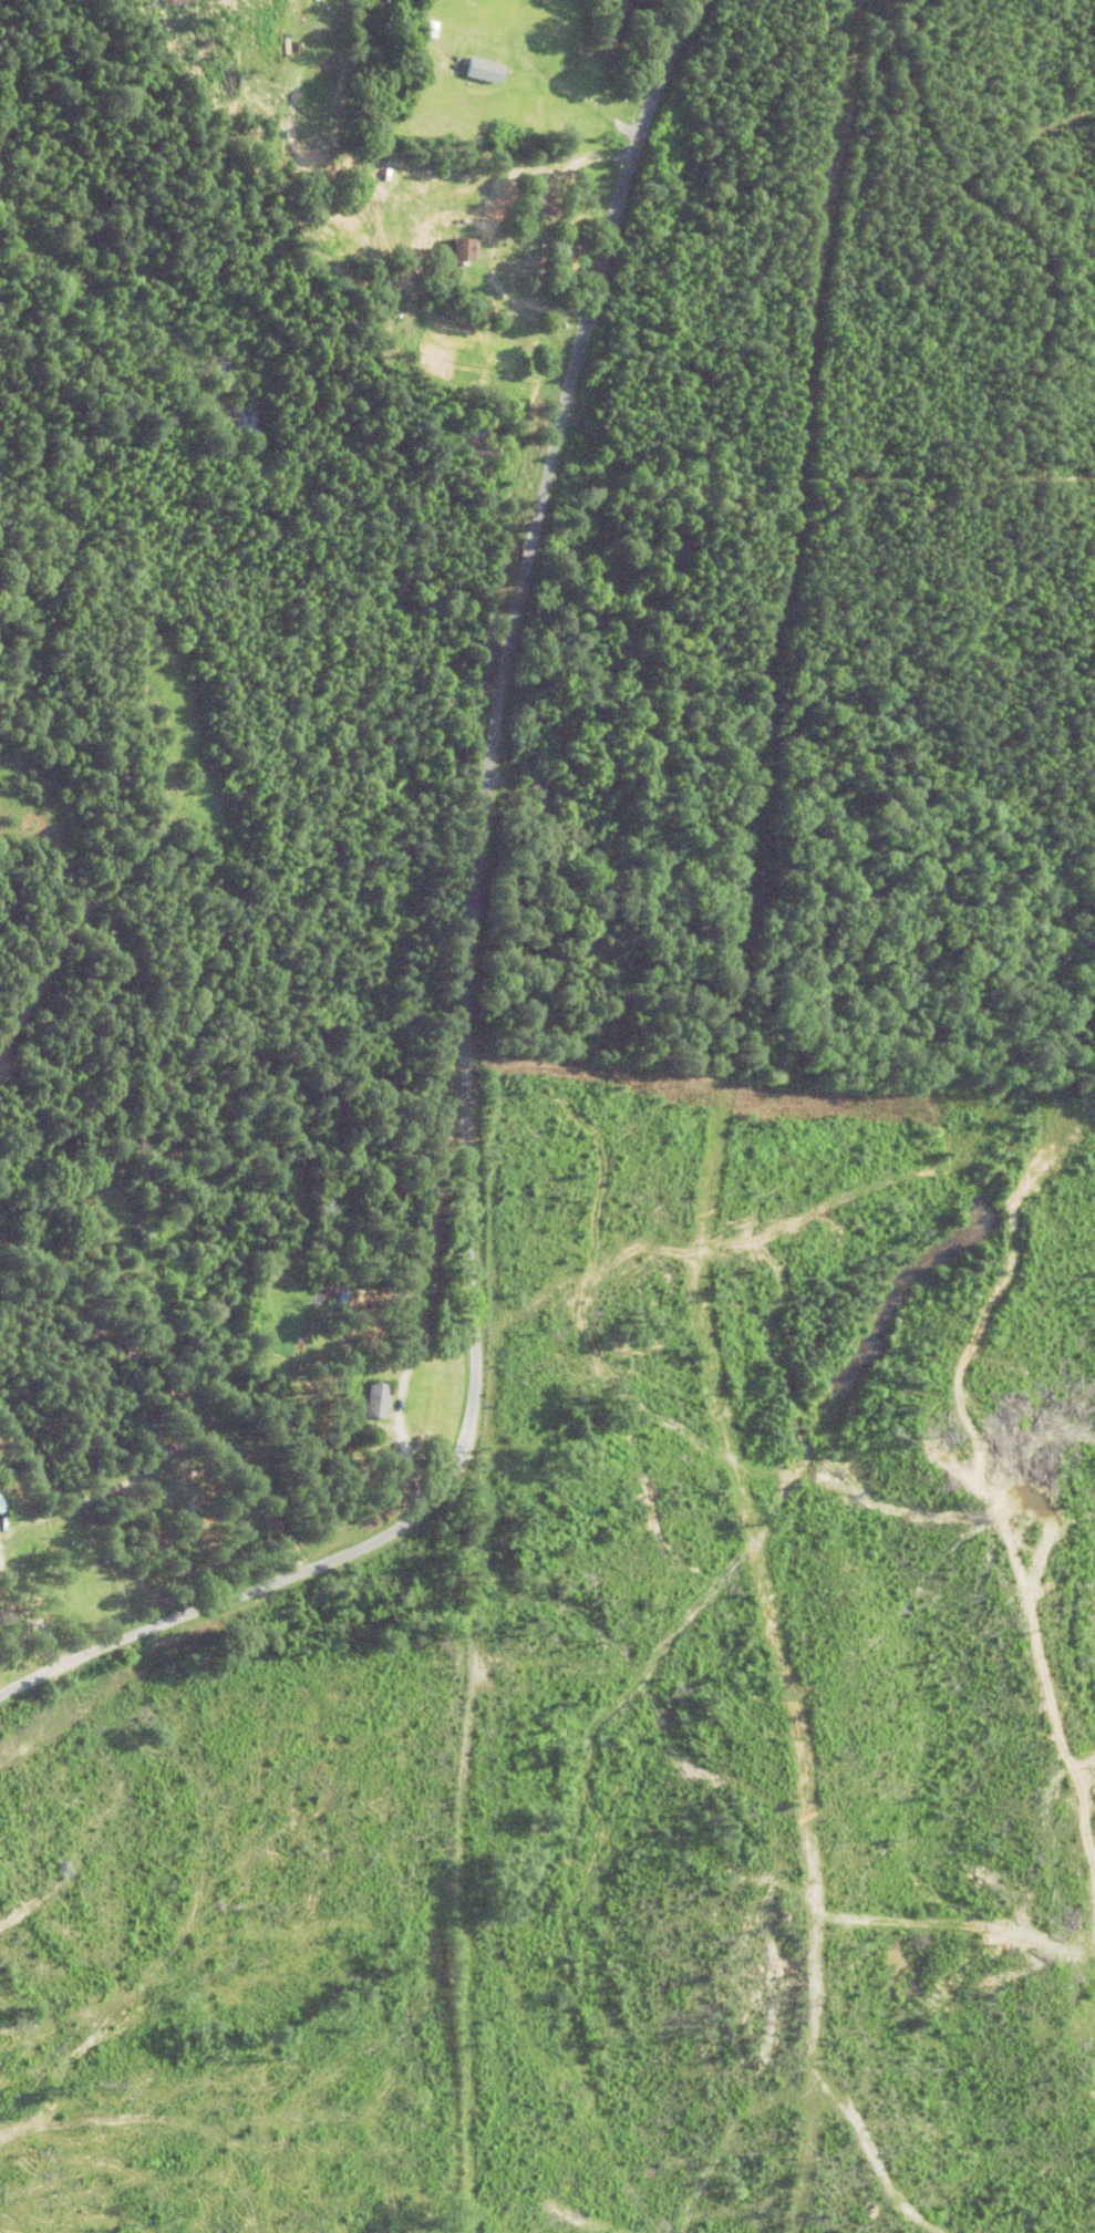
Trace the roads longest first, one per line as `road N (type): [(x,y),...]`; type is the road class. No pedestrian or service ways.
road 1 (residential): [(0,1668),(163,1584),(390,1501),(434,1451),(441,989),(496,610),(568,321),(698,0)]

